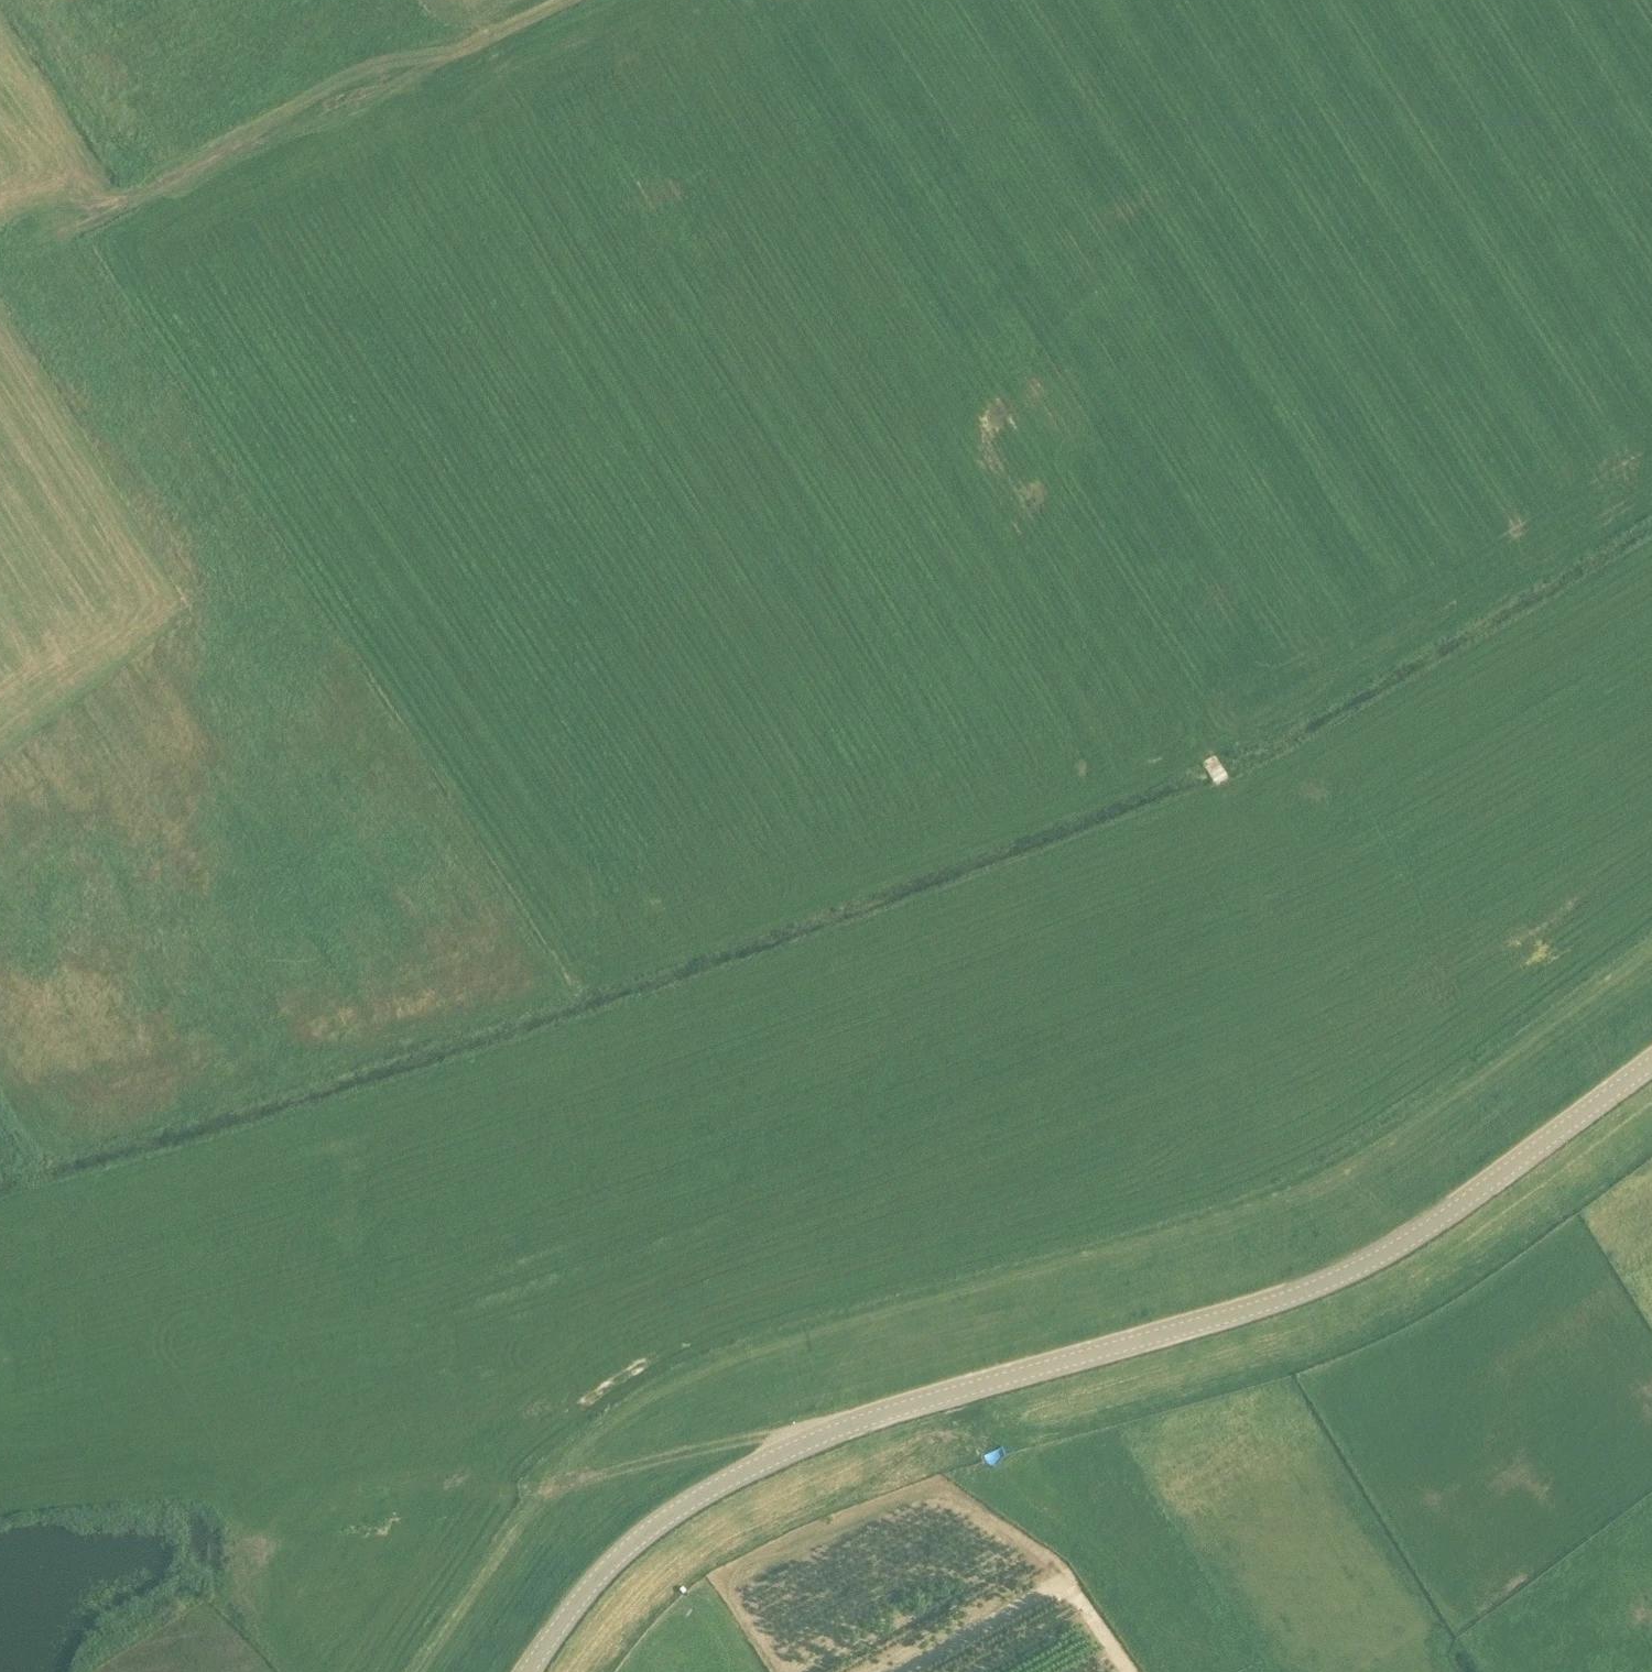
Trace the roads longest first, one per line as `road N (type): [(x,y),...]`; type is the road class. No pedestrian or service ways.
road 1 (tertiary): [(533,1671),(604,1573),(733,1477),(946,1395),(1318,1290),(1481,1198),(1651,1069)]
road 2 (track): [(579,0),(60,240)]
road 3 (track): [(822,1439),(739,1443),(571,1483)]

